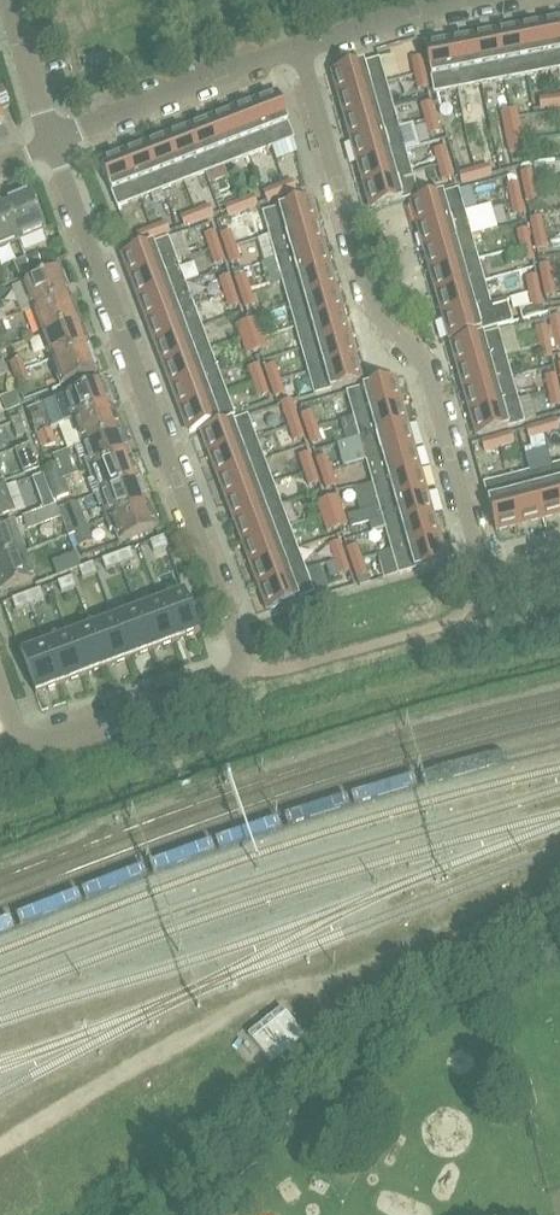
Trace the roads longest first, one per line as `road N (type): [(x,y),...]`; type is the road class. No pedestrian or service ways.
road 1 (residential): [(21,753),(220,688),(238,672),(240,652),(53,141)]
road 2 (residential): [(300,44),(370,299),(423,358),(480,555),(491,571),(559,554)]
road 3 (residential): [(53,141),(300,44)]
road 4 (residential): [(300,44),(467,0)]
road 5 (residential): [(53,141),(10,0)]

